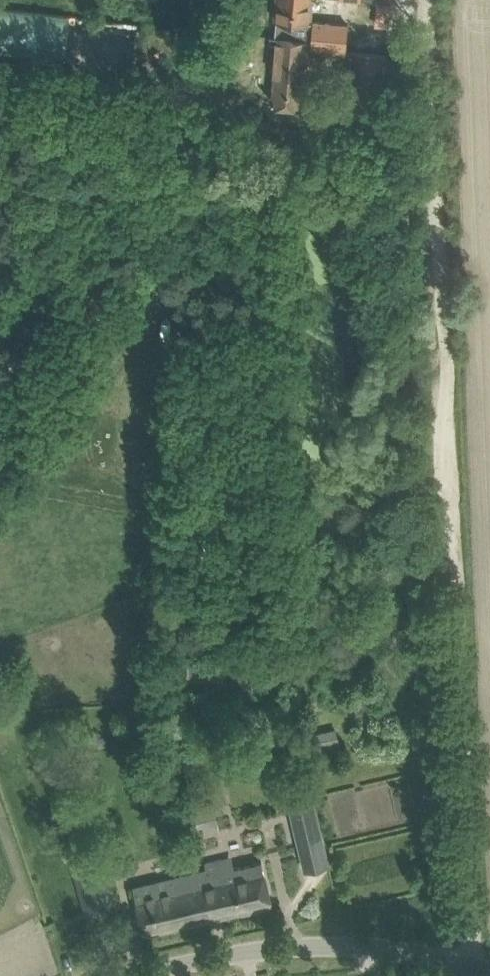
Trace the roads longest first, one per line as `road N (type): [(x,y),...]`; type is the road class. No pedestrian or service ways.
road 1 (track): [(468,952),(433,40)]
road 2 (unclassified): [(489,958),(340,926),(229,927),(99,958),(63,975)]

